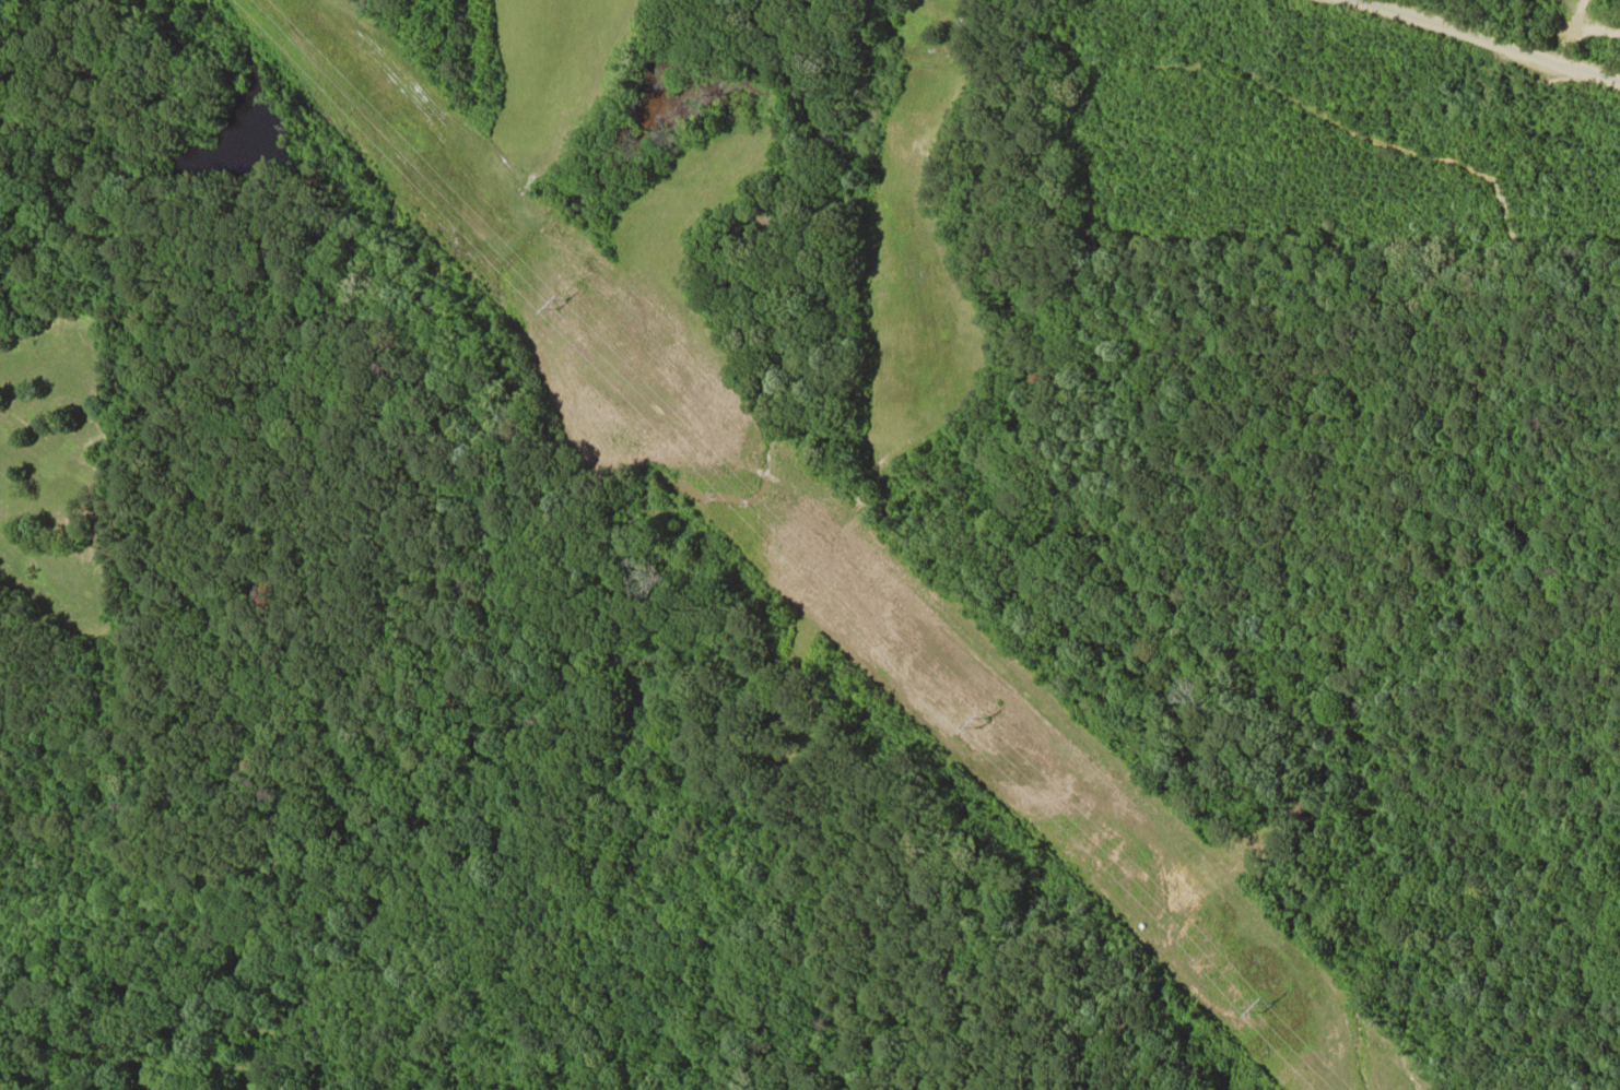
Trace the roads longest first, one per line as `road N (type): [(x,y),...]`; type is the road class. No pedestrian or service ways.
road 1 (residential): [(1331,0),(1619,89)]

